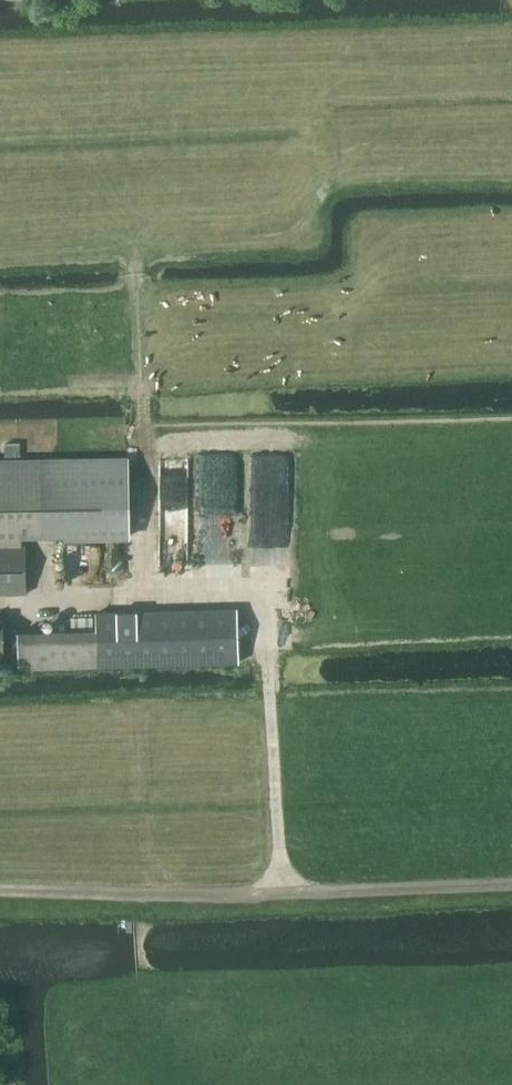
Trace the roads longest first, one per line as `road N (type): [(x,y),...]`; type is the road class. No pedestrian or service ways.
road 1 (track): [(284,893),(267,593),(146,597),(135,251)]
road 2 (track): [(511,883),(284,893),(0,886)]

